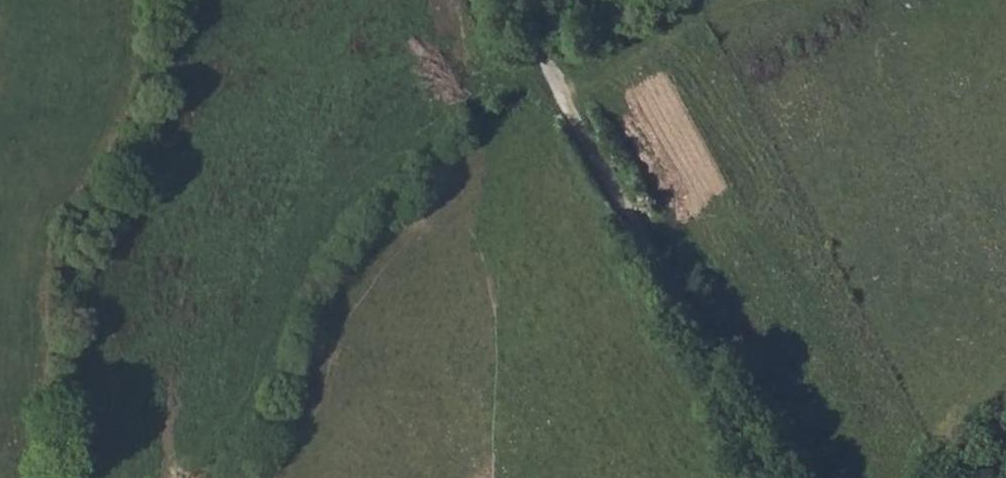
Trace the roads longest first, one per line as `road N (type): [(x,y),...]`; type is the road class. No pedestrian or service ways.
road 1 (track): [(530,0),(559,82),(785,477)]

